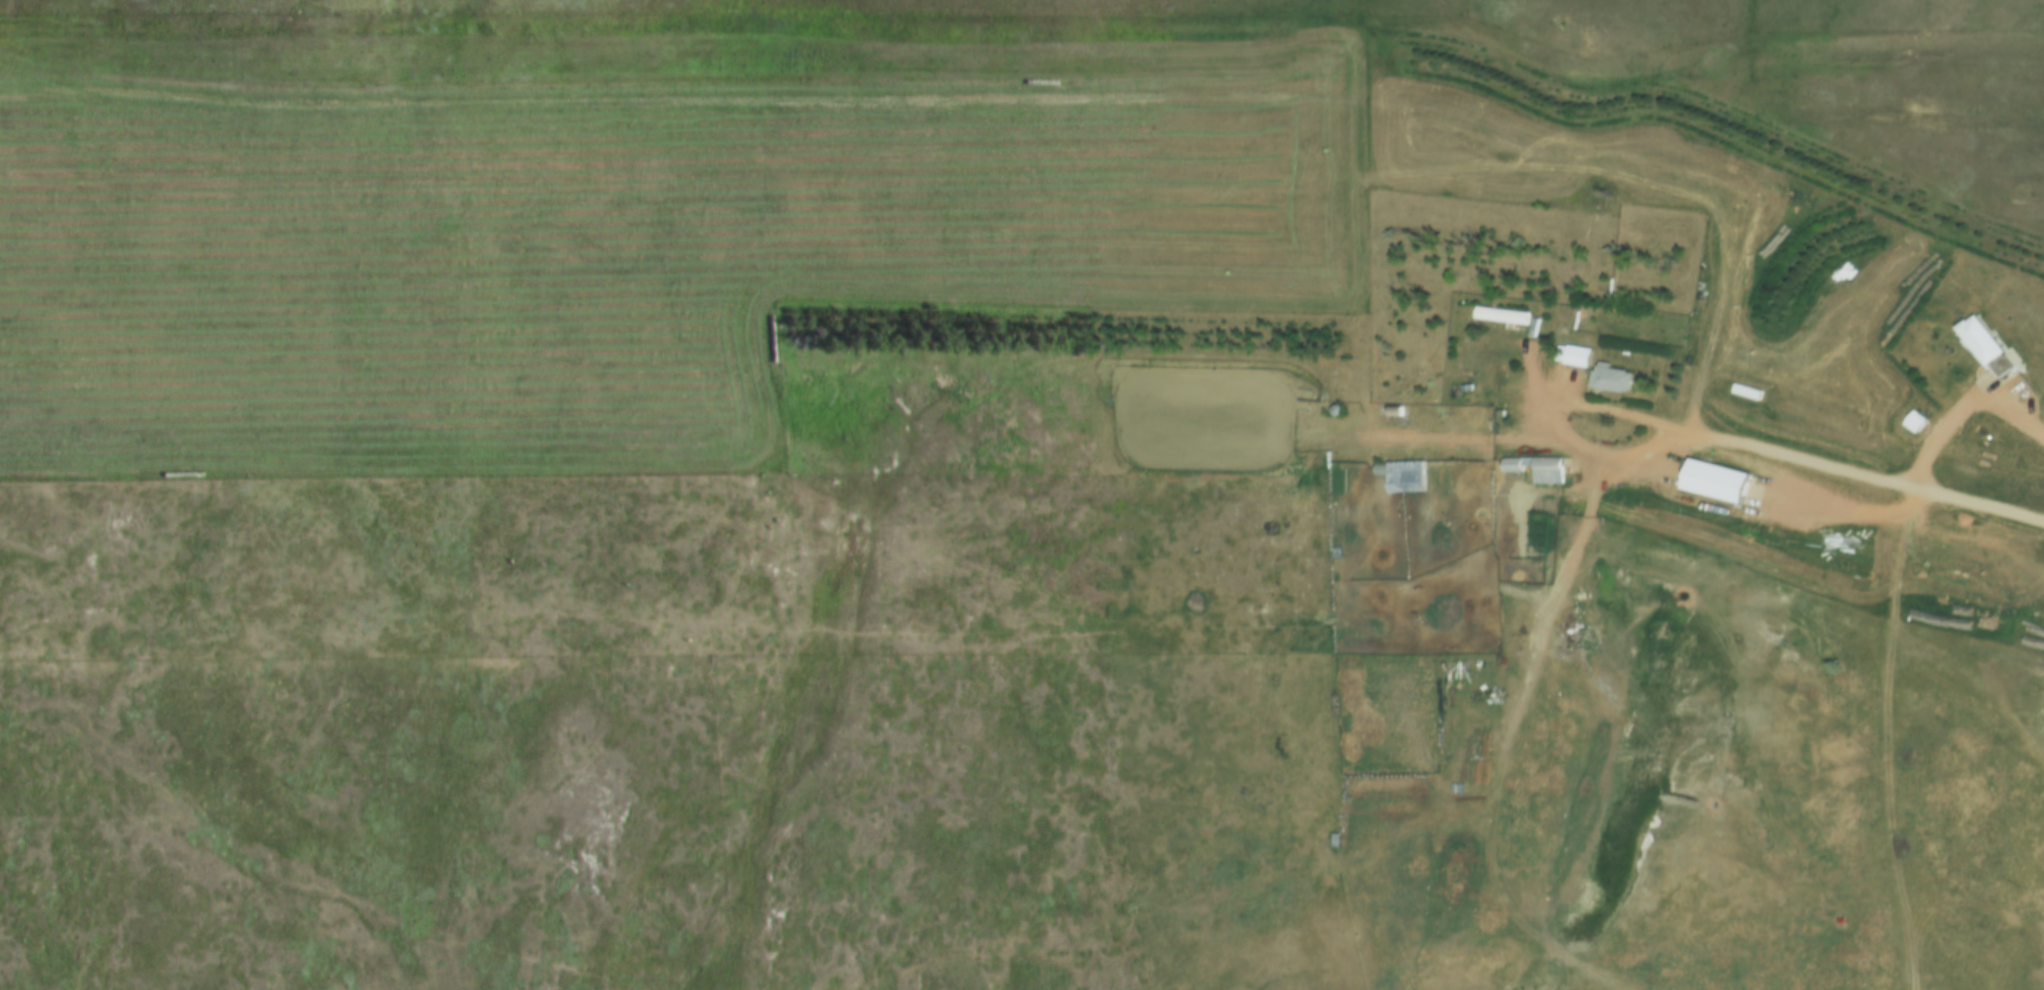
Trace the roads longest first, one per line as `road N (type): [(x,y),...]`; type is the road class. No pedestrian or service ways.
road 1 (track): [(1932,500),(1902,585),(1890,679),(1909,989)]

